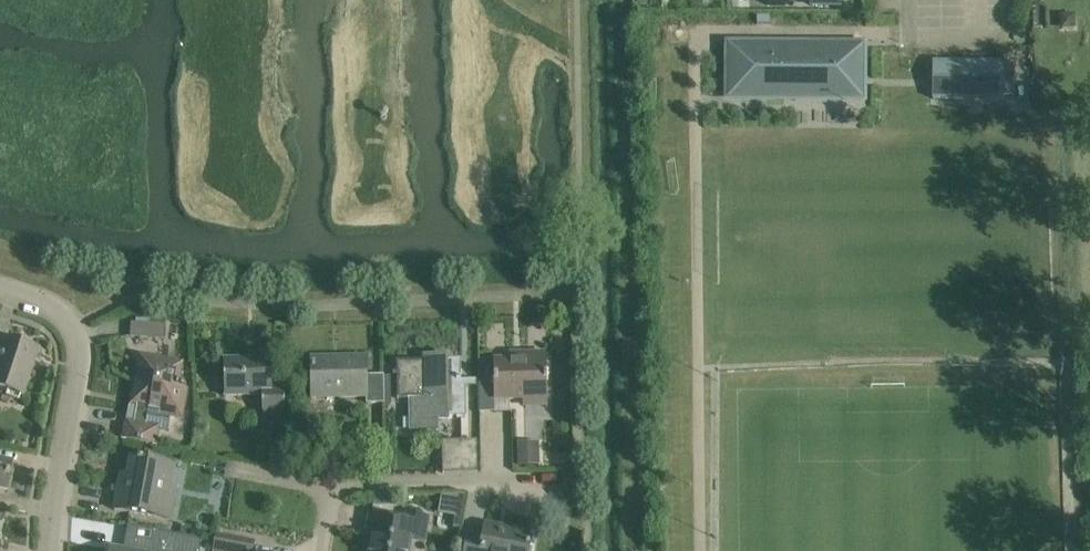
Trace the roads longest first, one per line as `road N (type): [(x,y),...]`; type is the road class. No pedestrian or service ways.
road 1 (residential): [(52,550),(81,365),(79,328),(69,314),(0,291)]
road 2 (residential): [(541,487),(332,490)]

